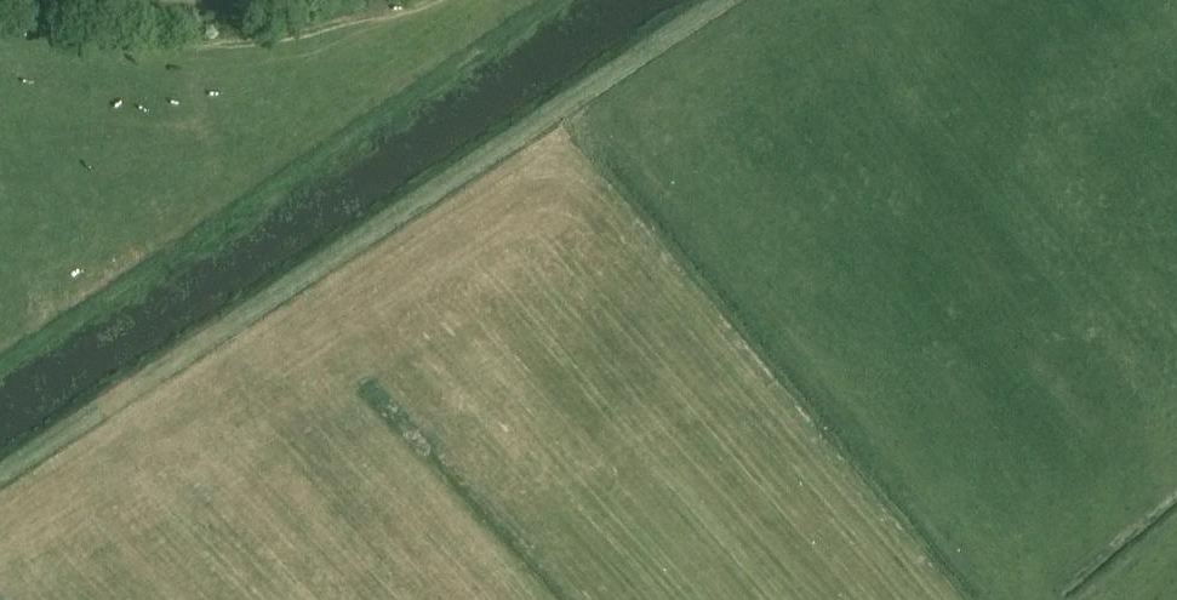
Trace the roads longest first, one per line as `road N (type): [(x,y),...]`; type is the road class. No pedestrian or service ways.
road 1 (track): [(0,474),(724,0)]

